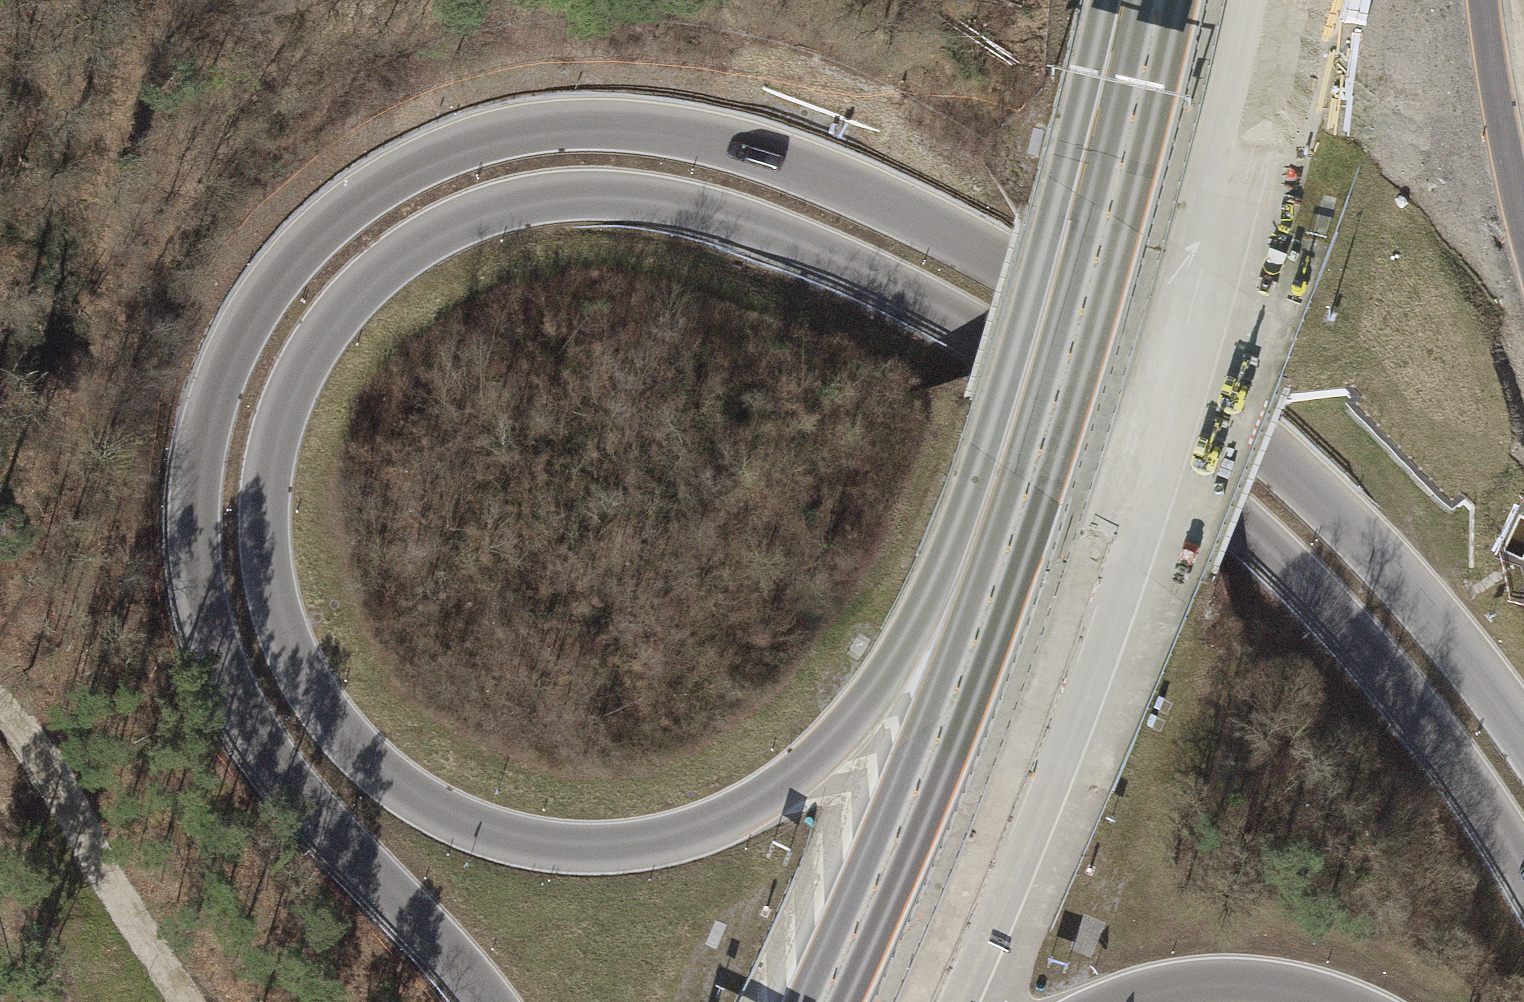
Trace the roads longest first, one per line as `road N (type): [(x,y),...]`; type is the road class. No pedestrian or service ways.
road 1 (motorway): [(1523,735),(1383,558),(1267,444),(1155,357),(1032,277),(887,202),(739,146),(634,125),(504,133),(386,182),(299,253),(226,363),(204,422),(192,508),(202,609),(251,727),(304,802),(490,1001)]
road 2 (primary): [(1040,369),(926,613),(890,669),(798,771),(691,831),(573,849),(469,824),(360,751),(311,690),(281,629),(264,506),(293,385),(351,298),(399,255),(465,217),(561,194),(624,194),(688,206),(881,279),(1040,369)]
road 3 (motorway): [(941,1001),(1009,846),(1118,549),(1205,268),(1268,0)]
road 4 (motorway): [(1059,325),(996,567),(889,850),(820,1001)]
road 5 (primary): [(1040,369),(1174,462),(1334,611),(1420,715),(1523,869)]
road 6 (primary): [(1138,0),(1059,325)]
road 7 (motorway): [(1109,1001),(1165,985),(1234,980),(1343,1001)]

